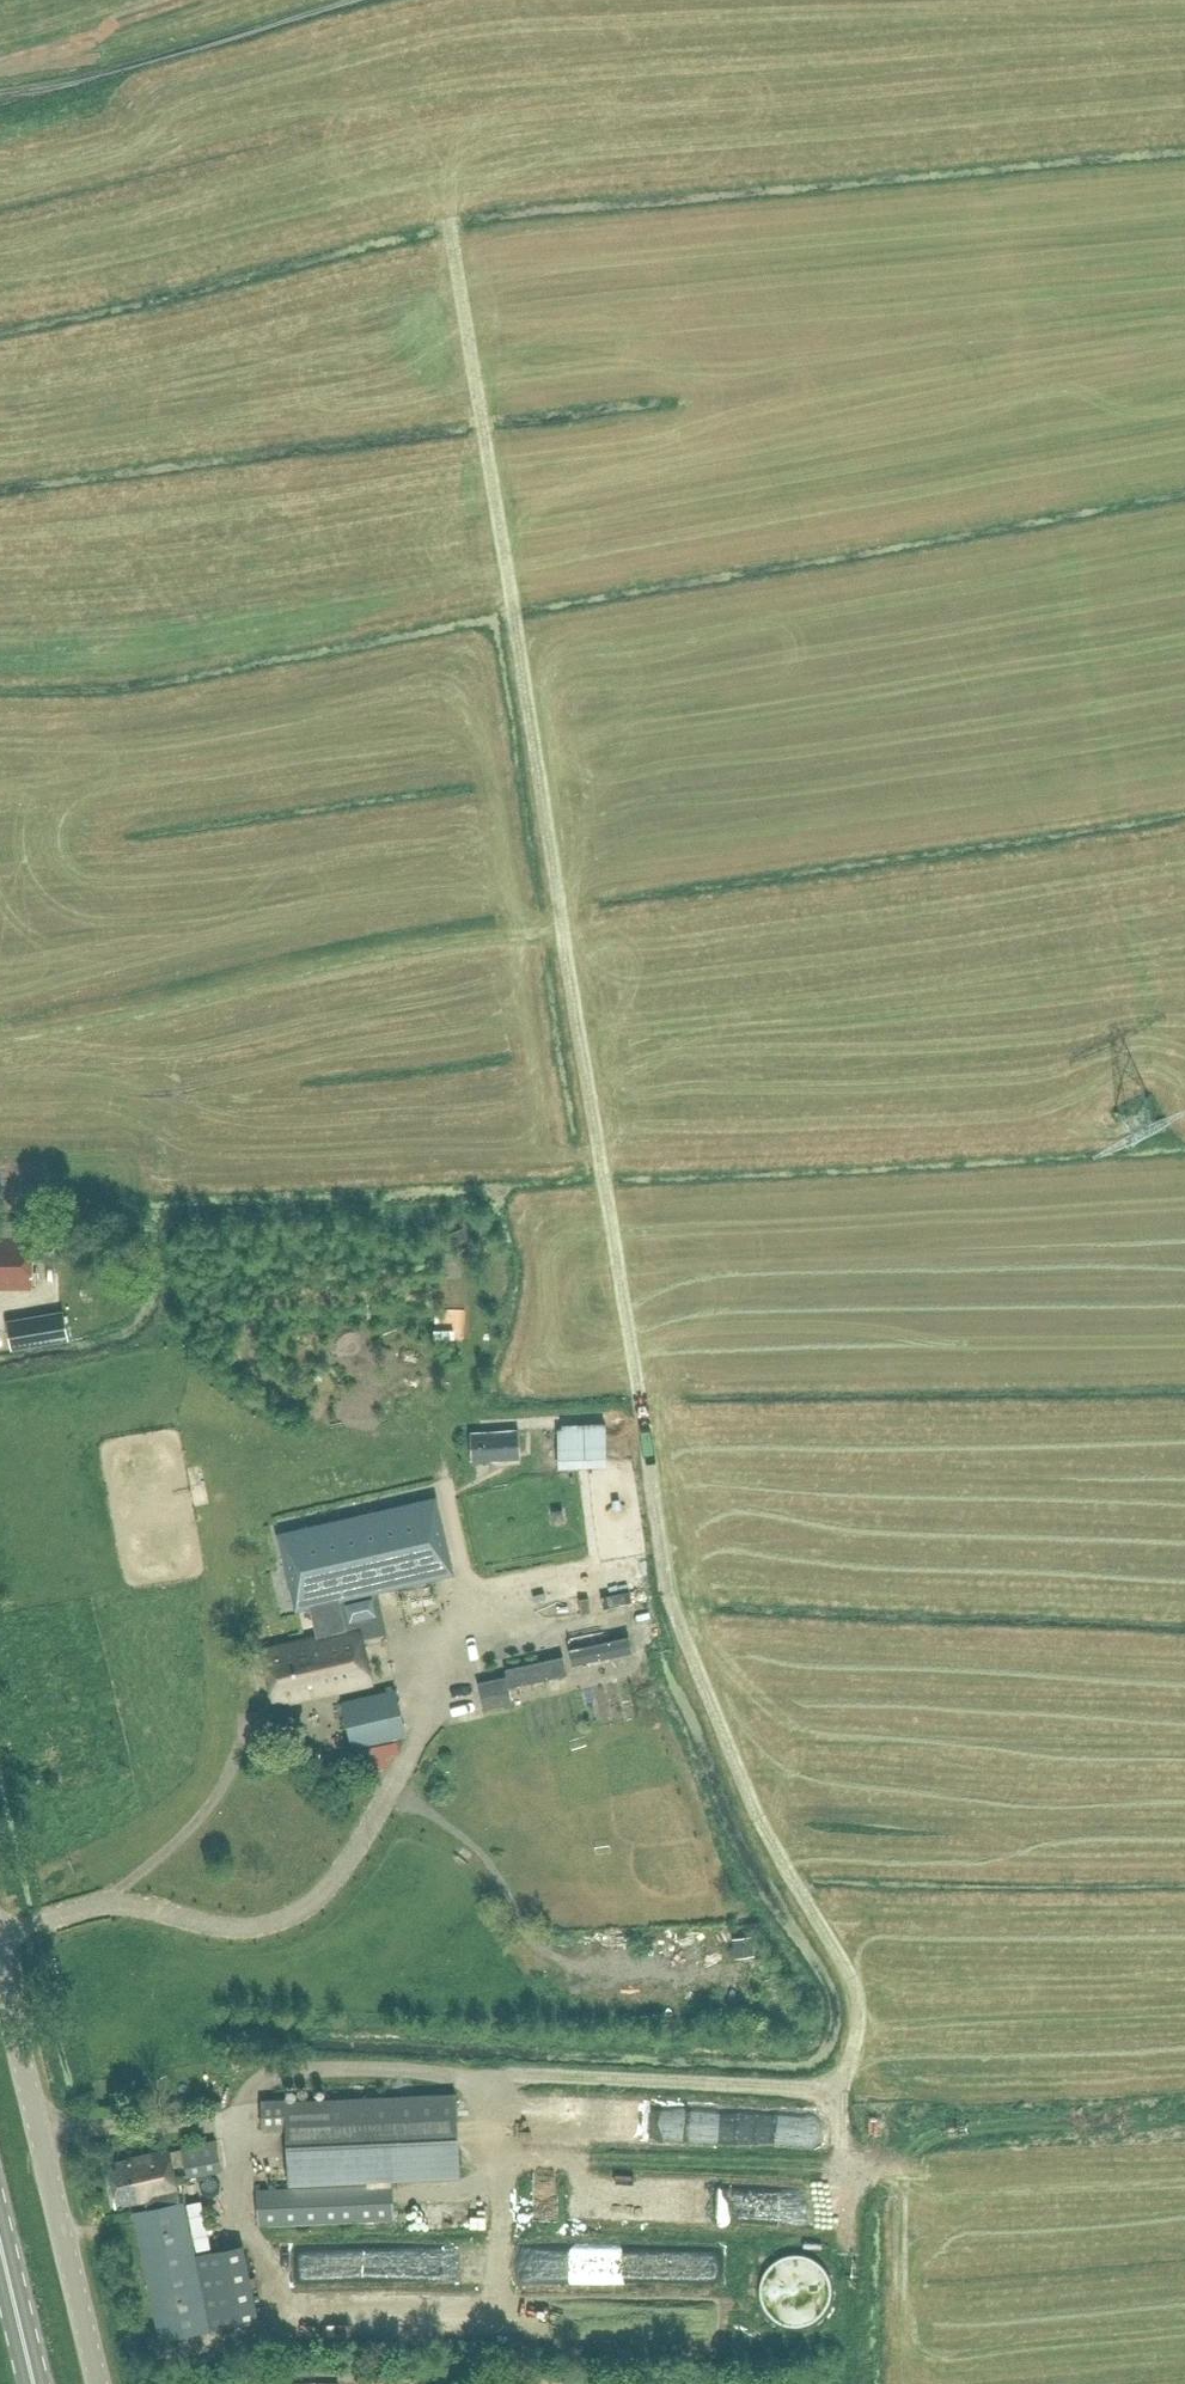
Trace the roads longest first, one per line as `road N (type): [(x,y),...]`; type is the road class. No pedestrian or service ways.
road 1 (unclassified): [(98,2383),(0,1972)]
road 2 (primary): [(33,2383),(0,2244)]

